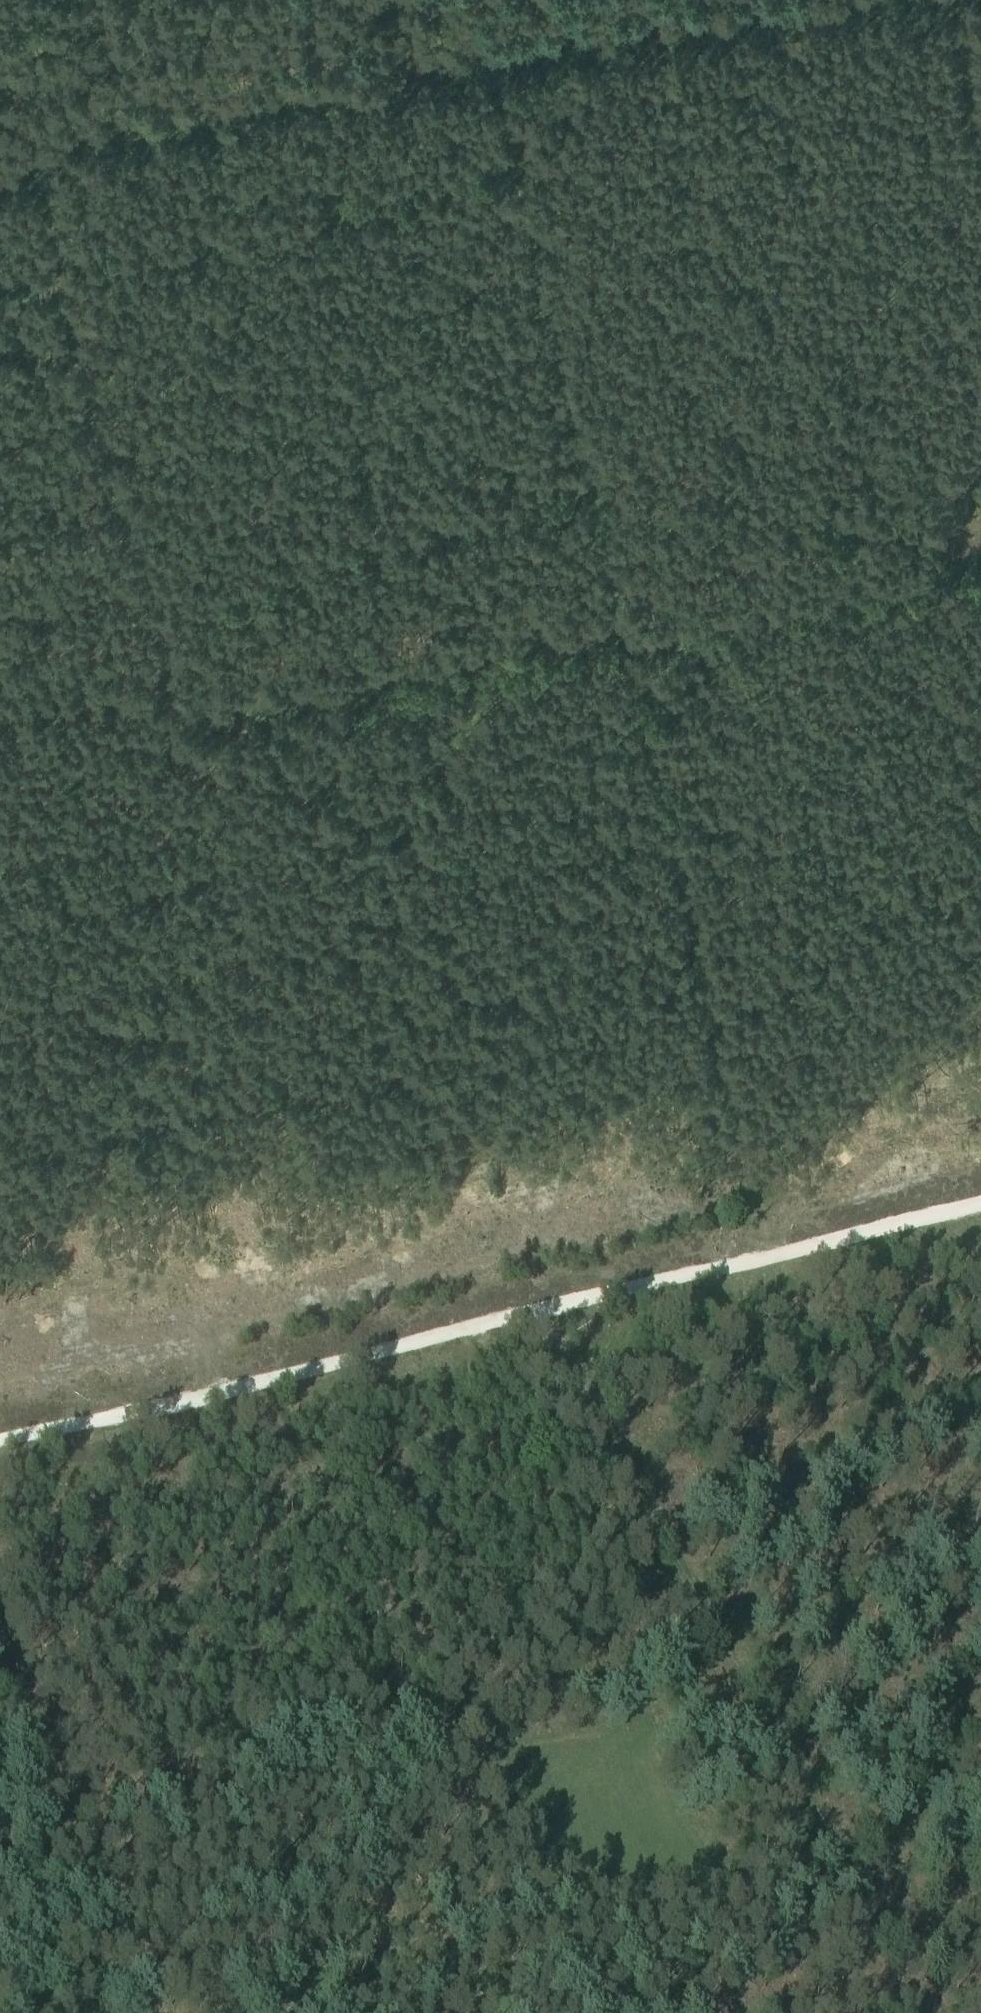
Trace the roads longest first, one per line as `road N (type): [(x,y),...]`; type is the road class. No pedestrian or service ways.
road 1 (track): [(0,1440),(980,1203)]
road 2 (track): [(755,2012),(912,1923),(980,1861)]

